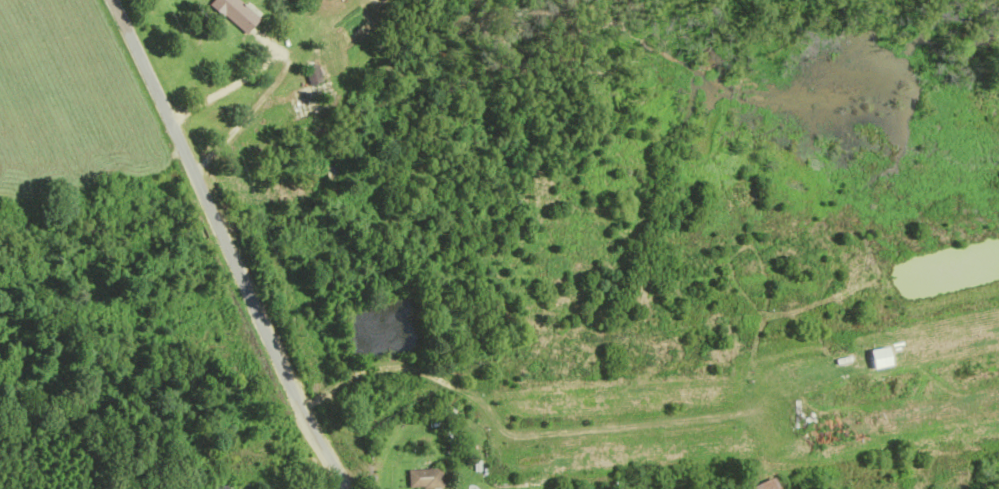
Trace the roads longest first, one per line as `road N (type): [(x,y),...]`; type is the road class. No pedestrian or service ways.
road 1 (residential): [(350,488),(281,370),(110,0)]

